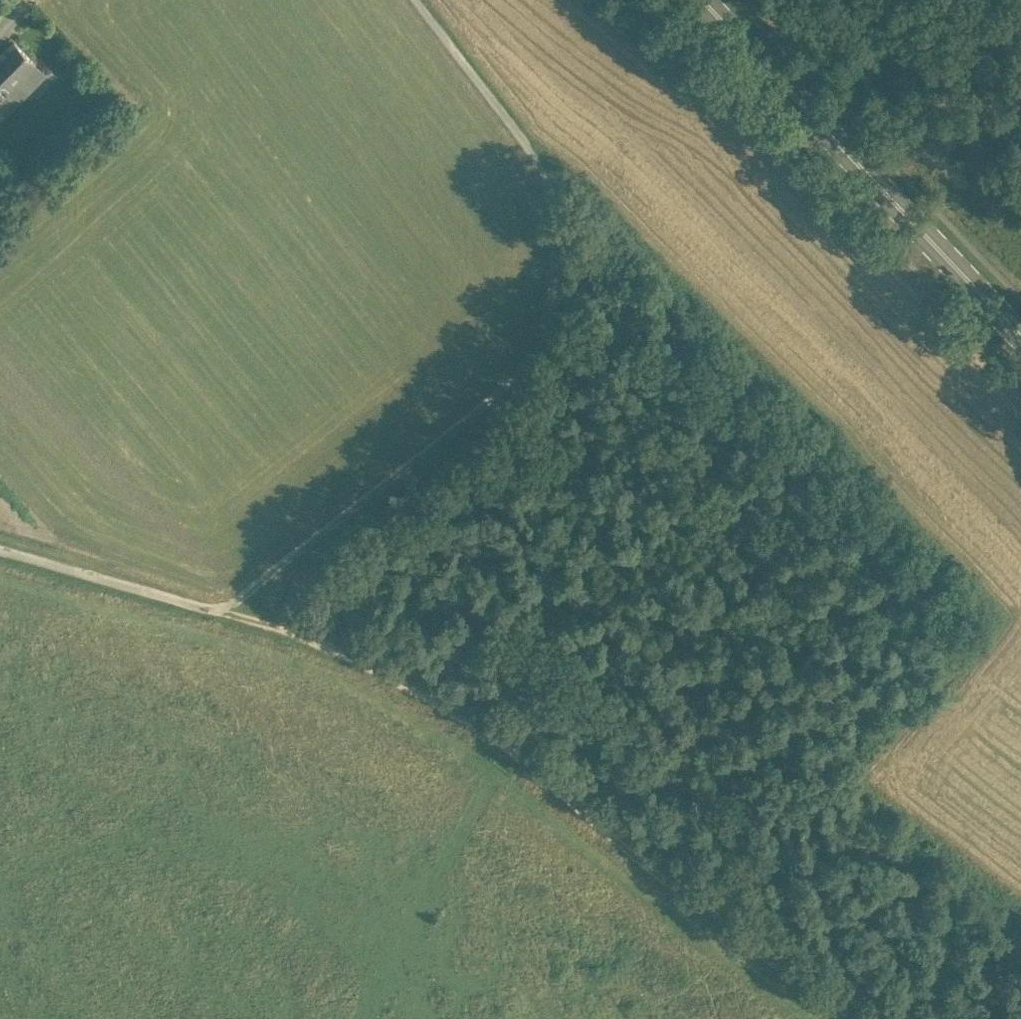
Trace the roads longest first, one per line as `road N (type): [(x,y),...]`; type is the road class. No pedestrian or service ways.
road 1 (track): [(231,610),(401,677),(516,752),(628,848),(860,1018)]
road 2 (primary): [(1020,330),(705,0)]

